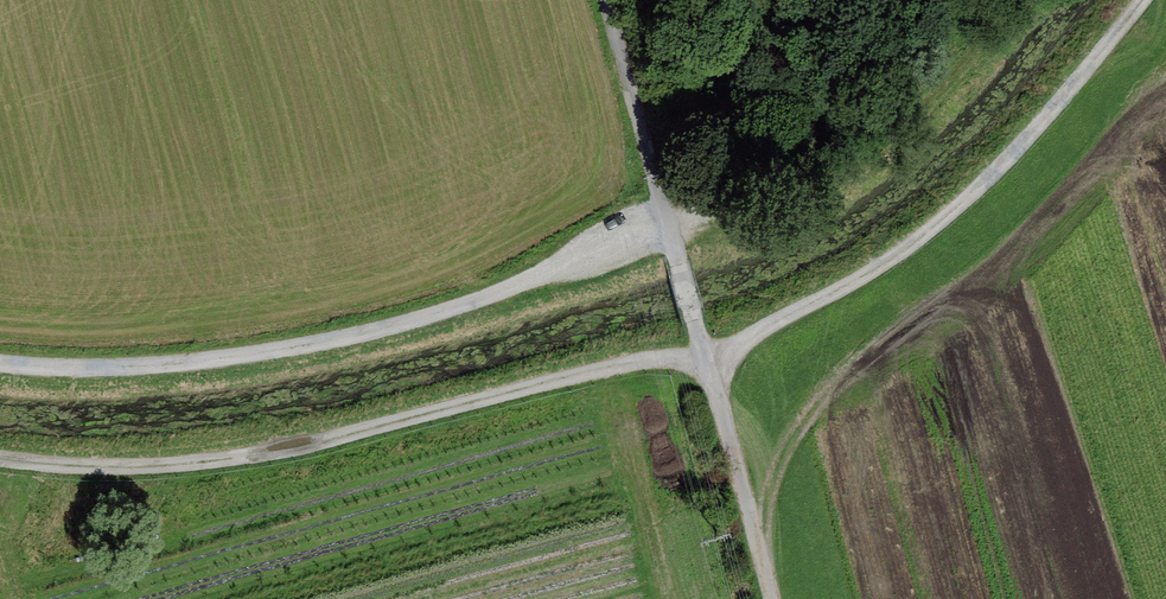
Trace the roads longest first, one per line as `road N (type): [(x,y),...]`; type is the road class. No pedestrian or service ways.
road 1 (track): [(706,361),(649,359),(190,464),(91,470),(0,459)]
road 2 (track): [(668,223),(408,324),(278,352),(67,370),(0,364)]
road 3 (track): [(706,361),(893,259),(974,195),(1145,0)]
road 4 (track): [(683,283),(784,252),(918,158),(1050,0)]

